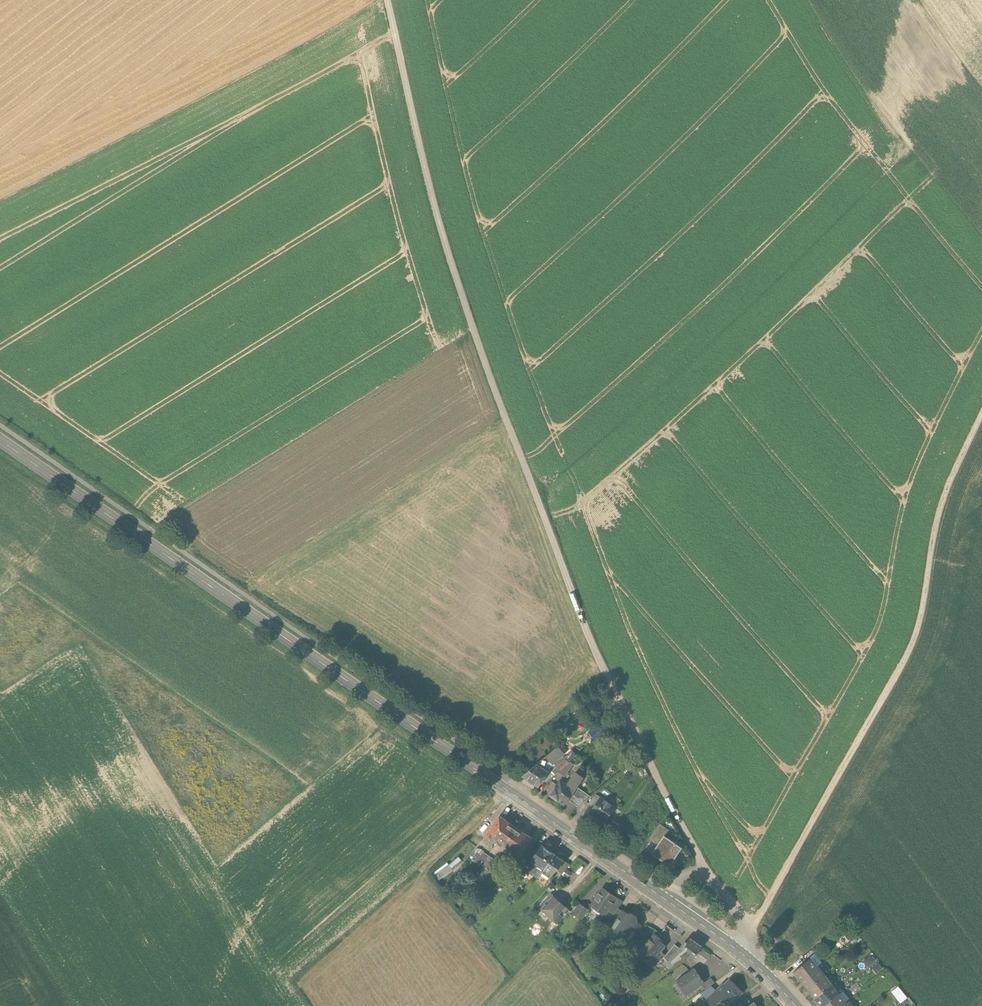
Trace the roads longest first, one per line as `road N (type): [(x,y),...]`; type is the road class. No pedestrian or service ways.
road 1 (secondary): [(0,441),(588,844),(738,950),(795,1005)]
road 2 (track): [(750,933),(910,651),(946,490),(981,413)]

